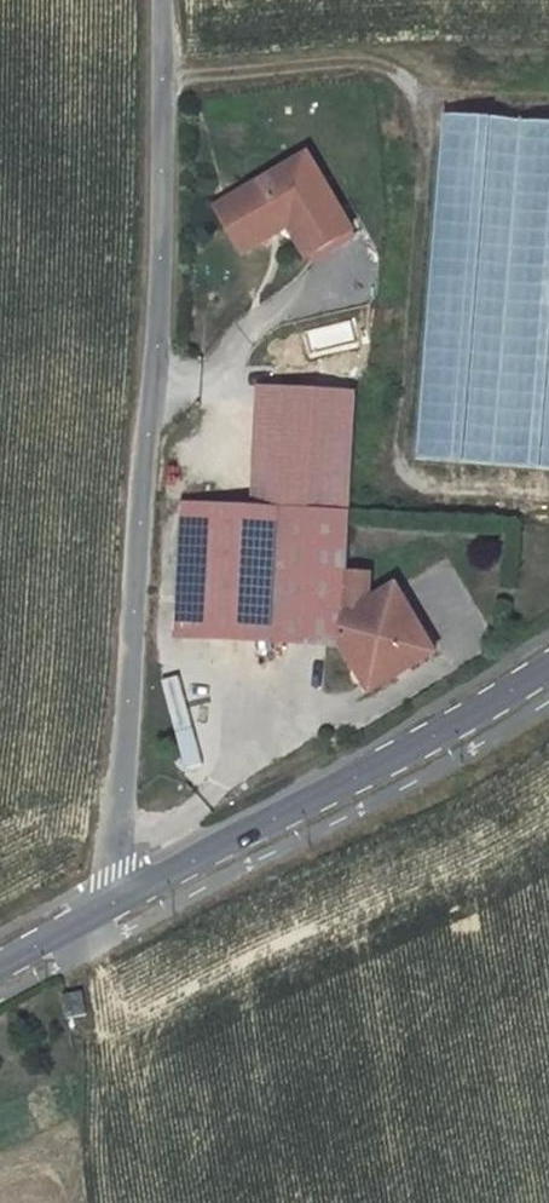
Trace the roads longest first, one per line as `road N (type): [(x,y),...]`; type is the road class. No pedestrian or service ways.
road 1 (residential): [(160,0),(153,383),(141,449),(122,777),(103,907)]
road 2 (track): [(160,81),(372,59),(425,93),(395,458),(422,486),(548,495)]
road 3 (residential): [(103,907),(347,784),(548,663)]
road 4 (track): [(548,102),(425,93)]

